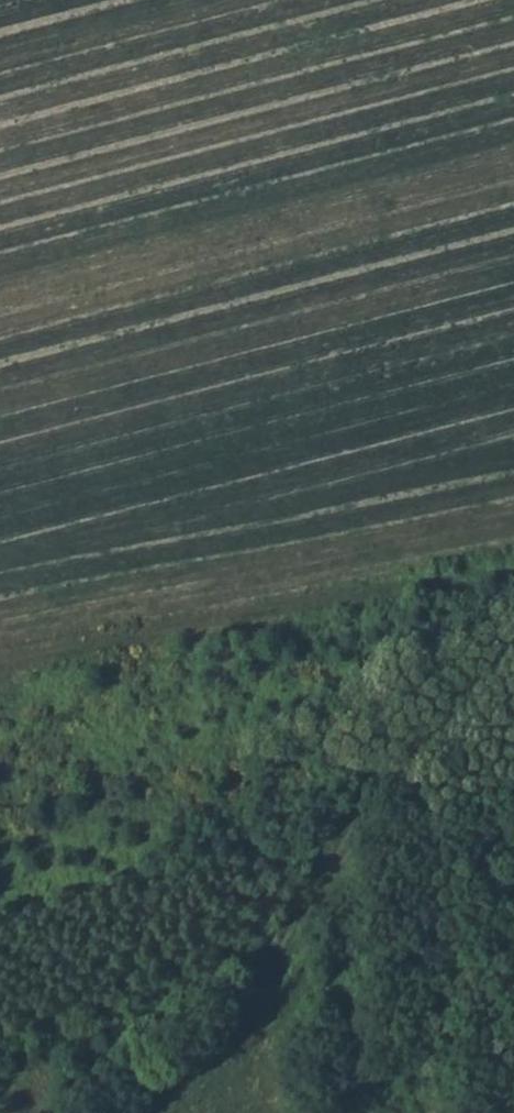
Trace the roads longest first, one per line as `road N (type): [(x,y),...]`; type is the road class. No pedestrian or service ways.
road 1 (track): [(143,1112),(185,1082),(513,648)]

